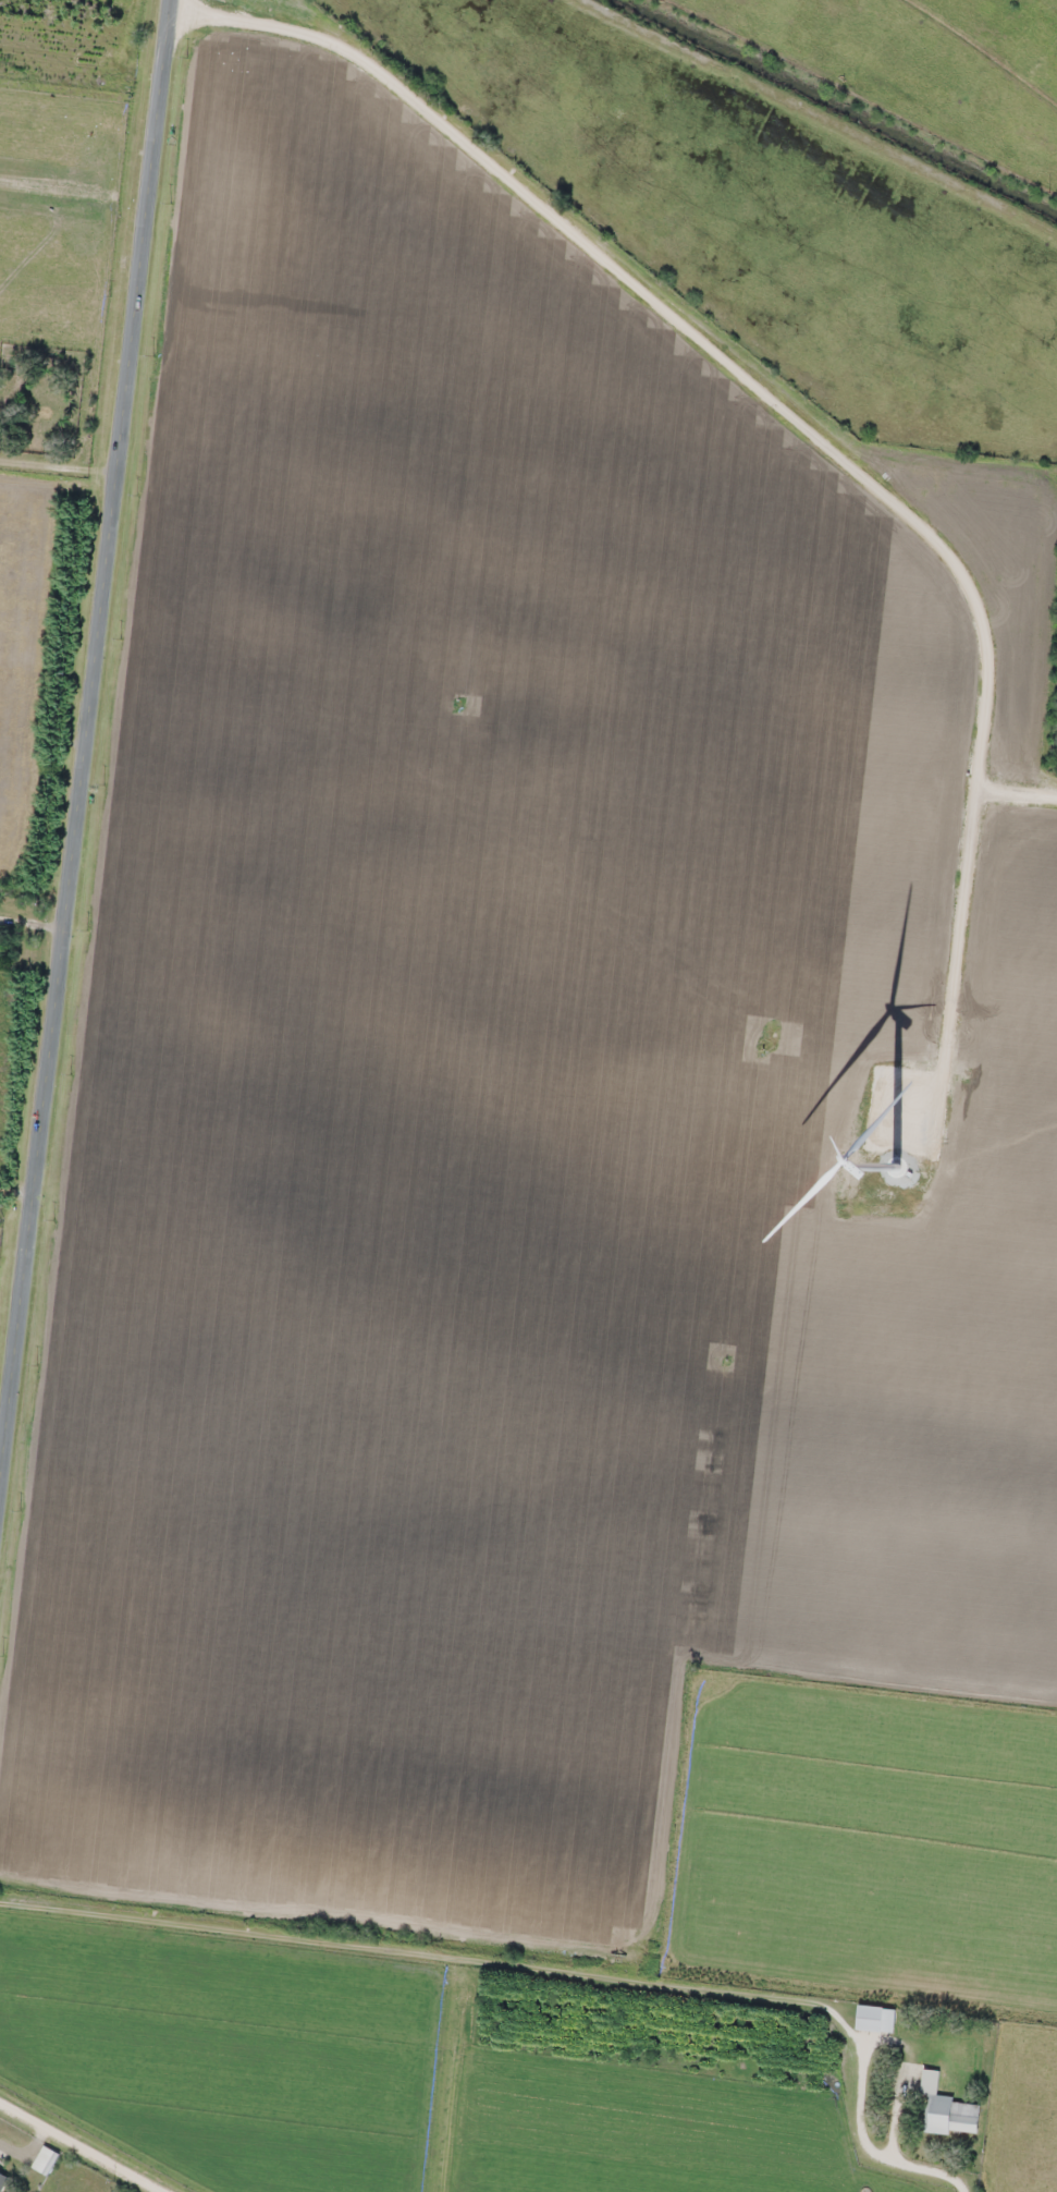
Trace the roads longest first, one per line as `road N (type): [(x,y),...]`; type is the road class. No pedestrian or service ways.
road 1 (tertiary): [(0,1495),(172,0)]
road 2 (residential): [(967,2191),(949,2173),(871,2142),(876,2060),(852,2024)]
road 3 (residential): [(0,2106),(157,2191)]

